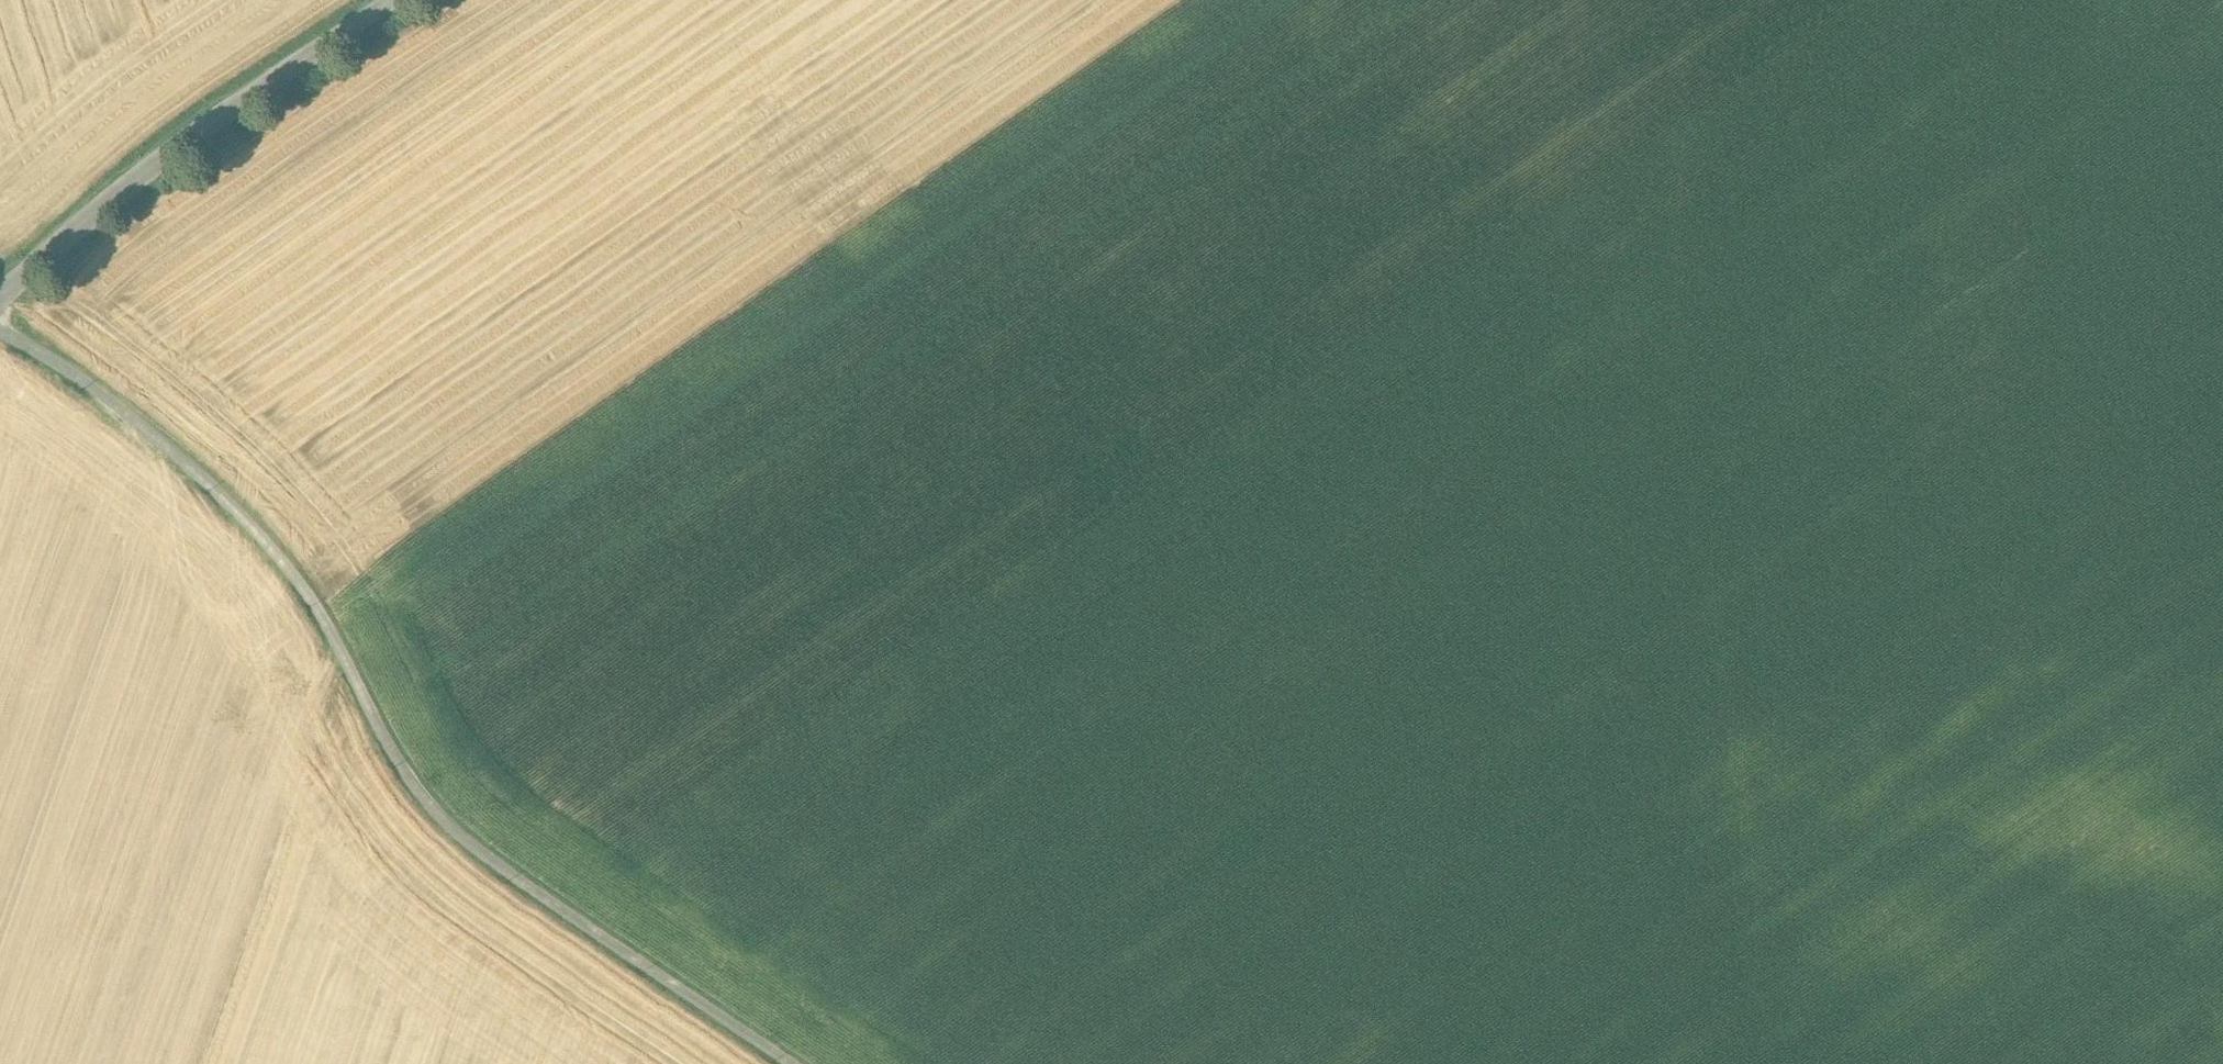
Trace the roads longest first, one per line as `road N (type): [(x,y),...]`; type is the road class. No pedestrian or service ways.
road 1 (unclassified): [(394,0),(153,166),(0,298)]

